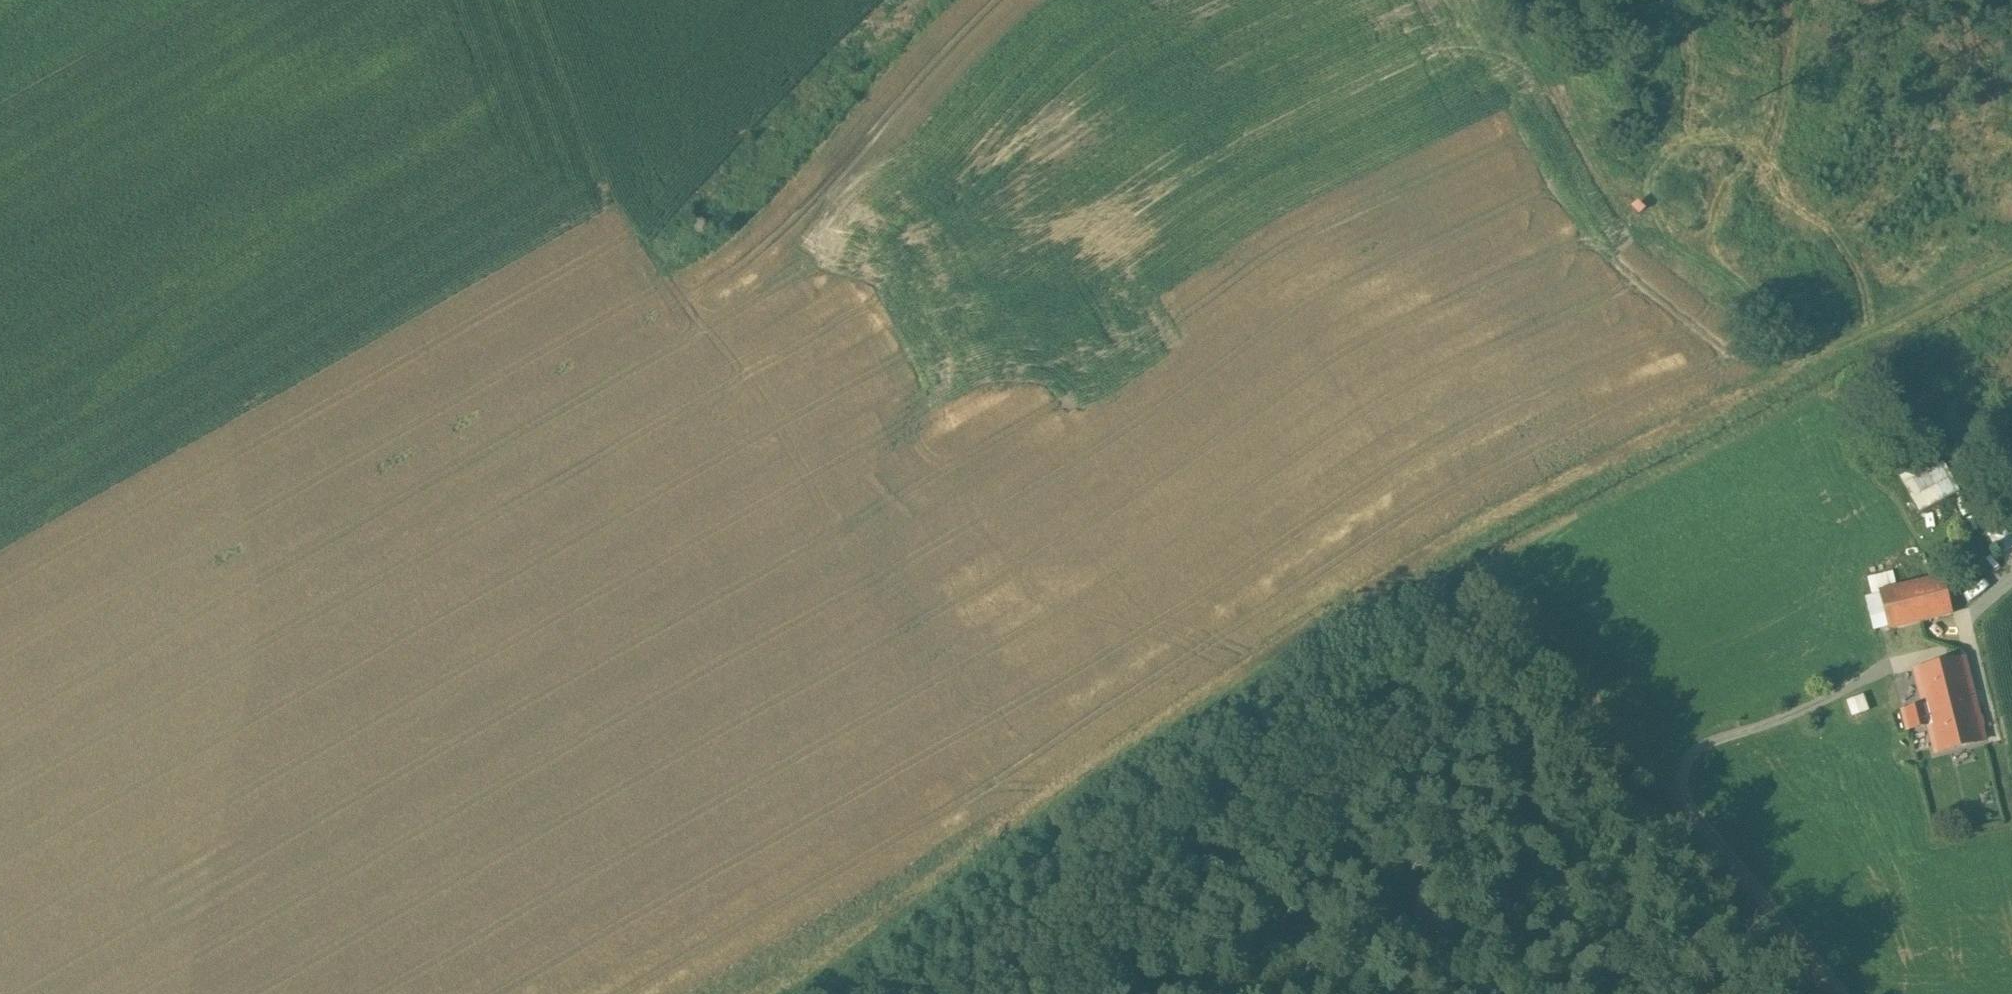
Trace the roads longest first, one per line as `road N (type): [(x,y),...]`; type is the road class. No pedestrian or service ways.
road 1 (track): [(2011,262),(1794,370)]

